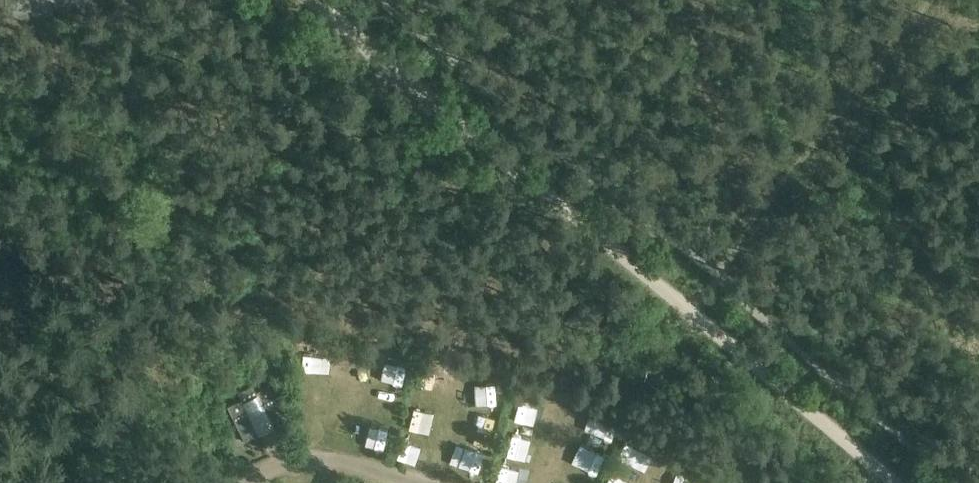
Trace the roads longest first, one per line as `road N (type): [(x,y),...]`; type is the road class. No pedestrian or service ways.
road 1 (track): [(307,0),(894,482)]

